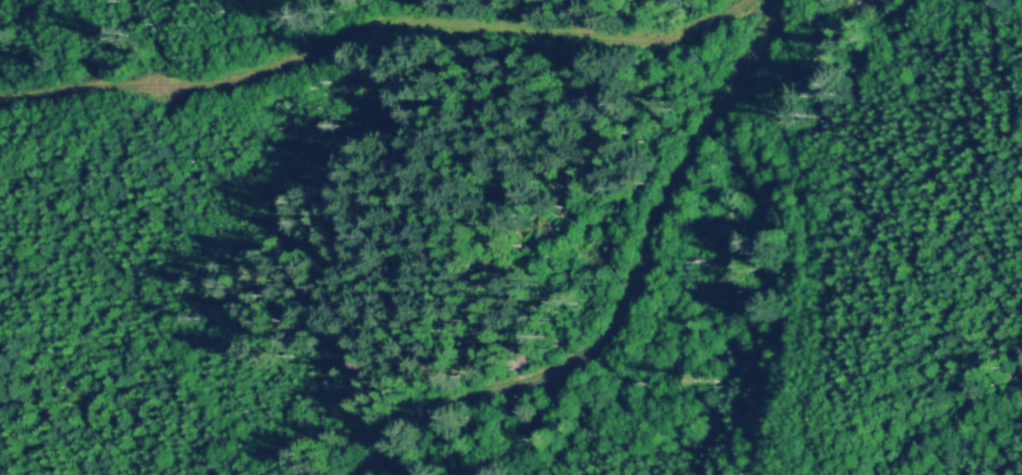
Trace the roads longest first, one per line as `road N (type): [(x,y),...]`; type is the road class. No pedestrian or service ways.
road 1 (track): [(693,44),(607,20),(394,44),(241,87),(0,119)]
road 2 (track): [(338,474),(497,338),(613,209),(693,44),(772,0)]

